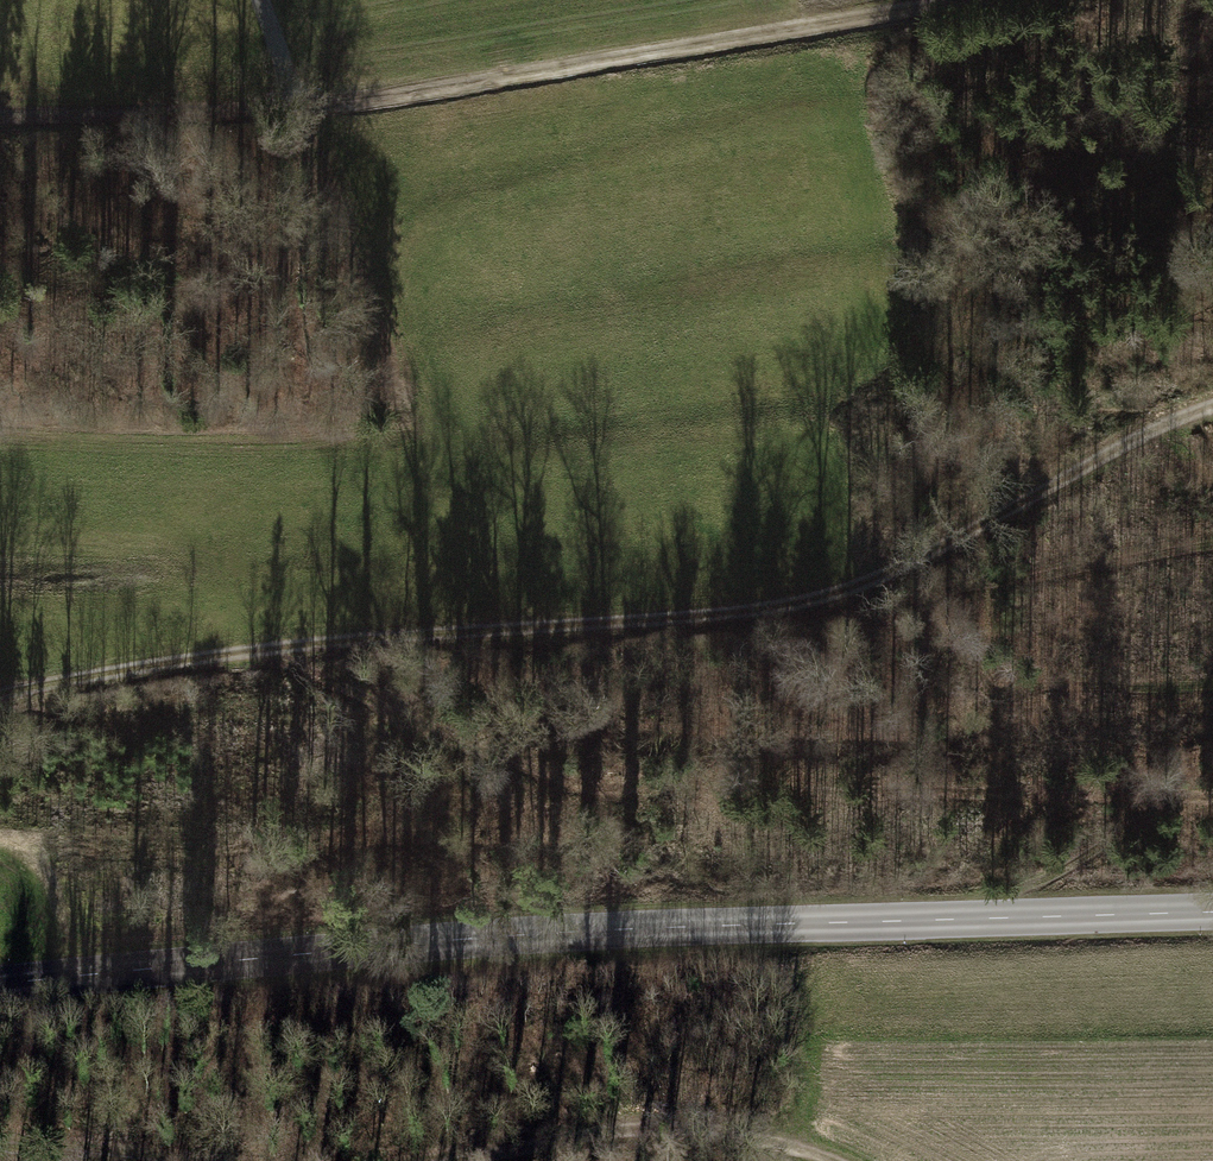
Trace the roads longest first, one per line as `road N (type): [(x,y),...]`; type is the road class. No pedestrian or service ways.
road 1 (track): [(1212,411),(1170,423),(859,590),(660,623),(449,628),(0,695)]
road 2 (tertiary): [(0,986),(630,933),(1212,913)]
road 3 (track): [(1049,0),(301,114),(0,118)]
road 4 (track): [(830,1160),(638,1125),(462,1160)]
road 5 (track): [(1212,813),(1141,826),(995,919)]
road 6 (track): [(151,1160),(0,1142)]
road 7 (track): [(261,0),(301,114)]

